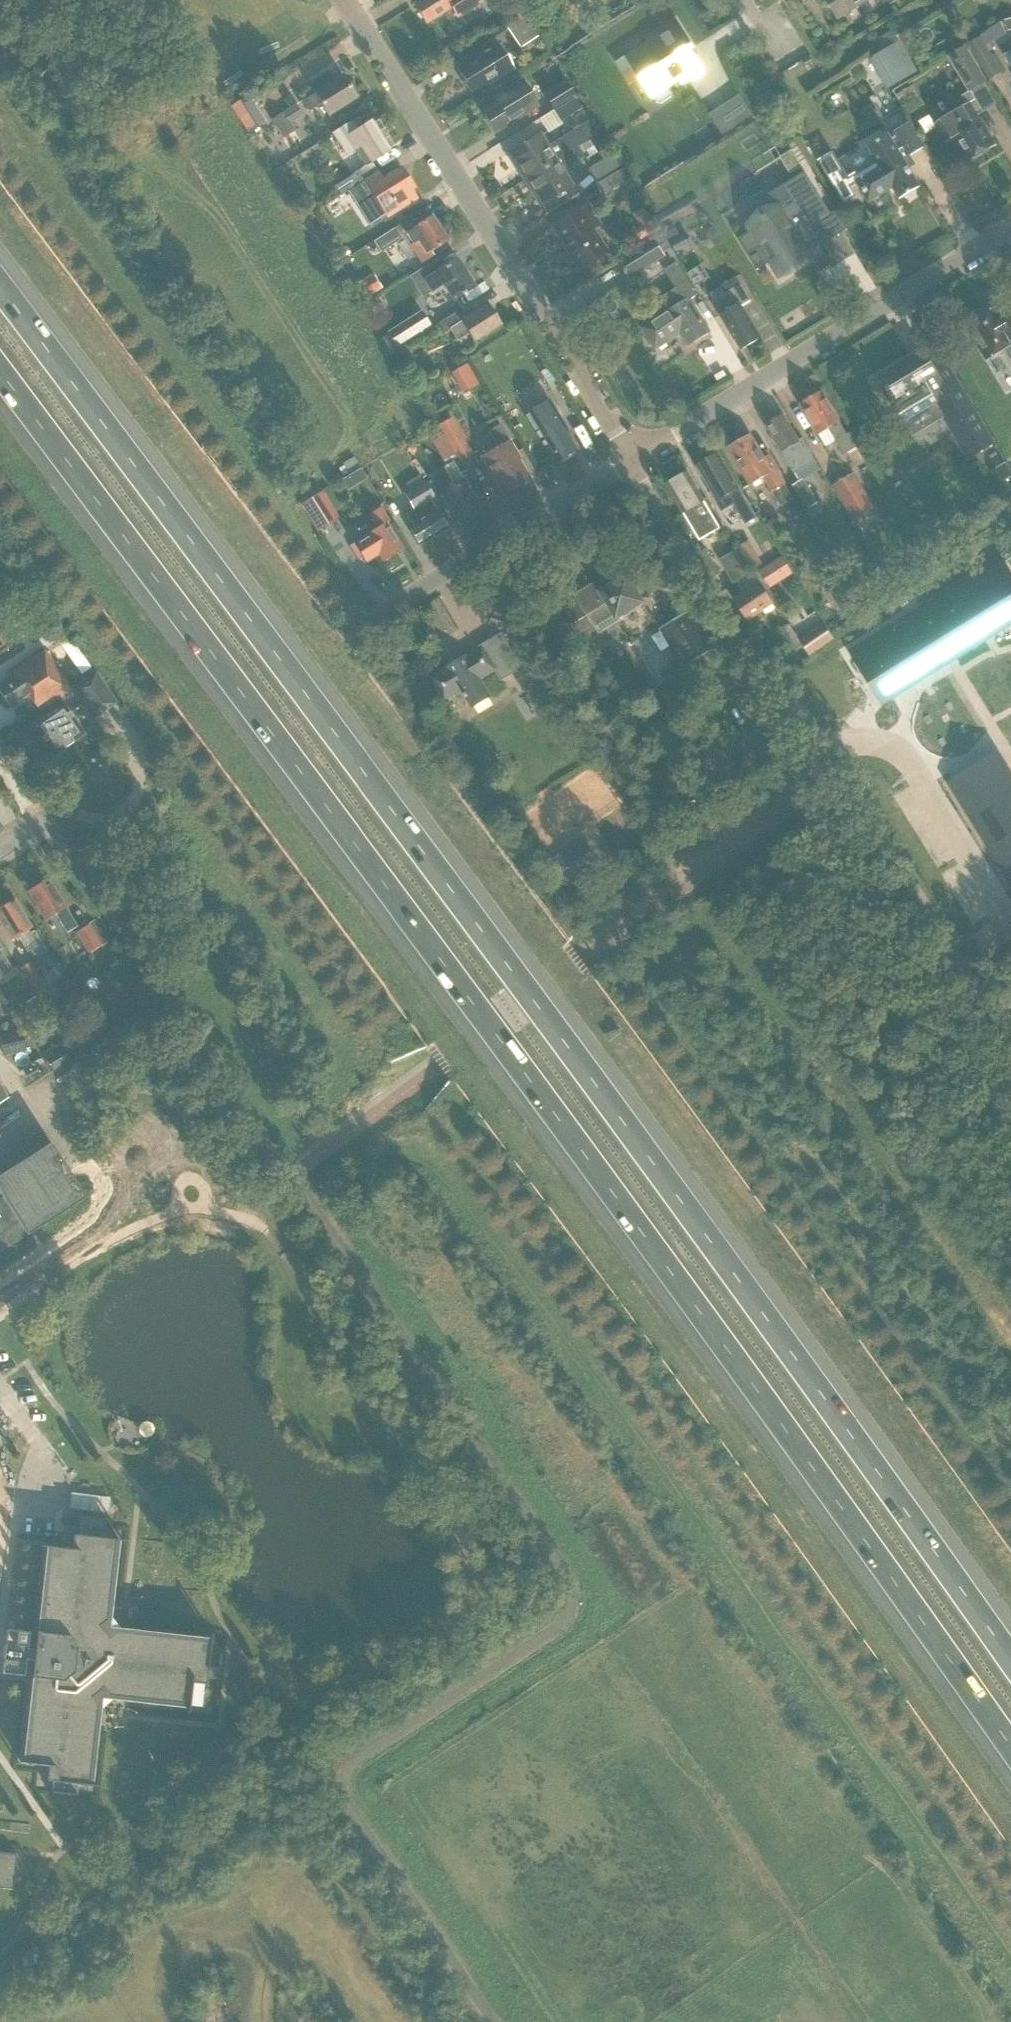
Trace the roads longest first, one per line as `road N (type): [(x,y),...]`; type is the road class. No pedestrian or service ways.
road 1 (motorway): [(0,368),(529,1069),(1010,1745)]
road 2 (motorway): [(1010,1659),(565,1040),(0,284)]
road 3 (unclassified): [(1010,1043),(796,709),(759,668),(632,460)]
road 4 (unclassified): [(632,460),(344,0)]
road 5 (unclassified): [(1010,234),(632,460)]
road 6 (unclassified): [(632,460),(368,622)]

